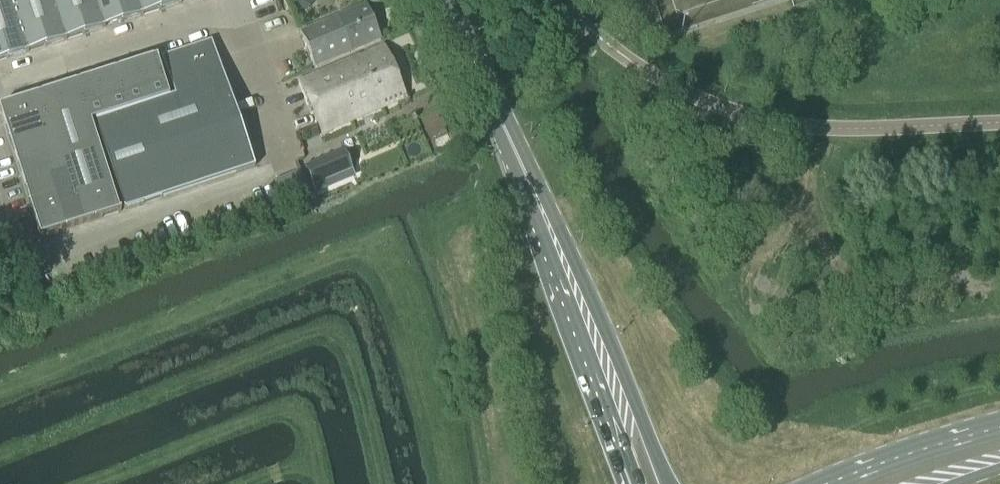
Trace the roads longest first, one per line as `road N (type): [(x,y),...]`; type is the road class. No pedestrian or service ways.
road 1 (secondary): [(642,483),(537,205),(444,0)]
road 2 (secondary): [(884,483),(999,443)]

